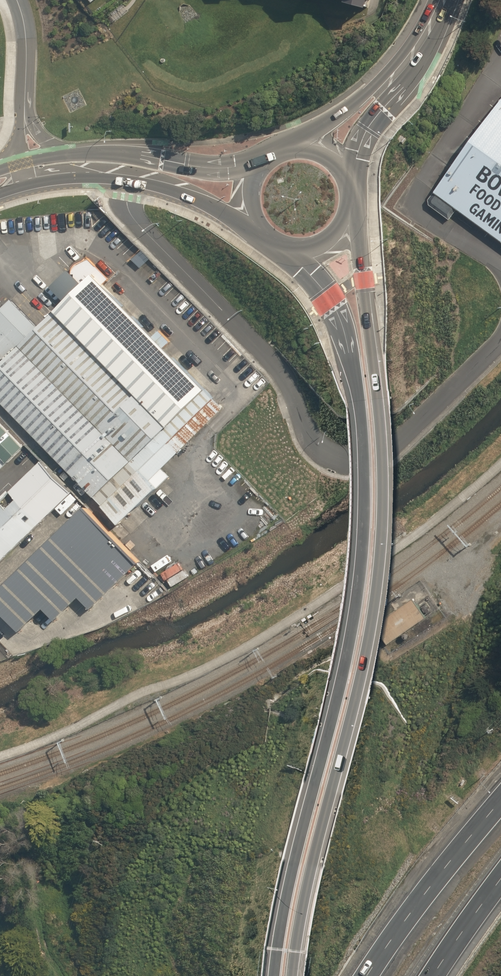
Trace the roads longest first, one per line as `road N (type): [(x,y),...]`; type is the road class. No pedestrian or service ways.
road 1 (secondary): [(351,193),(379,413),(378,566),(292,975)]
road 2 (secondary): [(274,975),(289,878),(353,628),(363,543),(357,397),(345,331),(331,297),(280,245)]
road 3 (motorway): [(362,975),(500,792)]
road 4 (secondary): [(450,0),(429,47),(368,125),(347,178)]
road 5 (secondary): [(296,145),(373,85),(433,0)]
road 6 (secondary): [(71,153),(208,166),(261,161)]
road 7 (secondary): [(261,231),(178,189),(112,176)]
road 8 (motorway): [(500,875),(431,975)]

